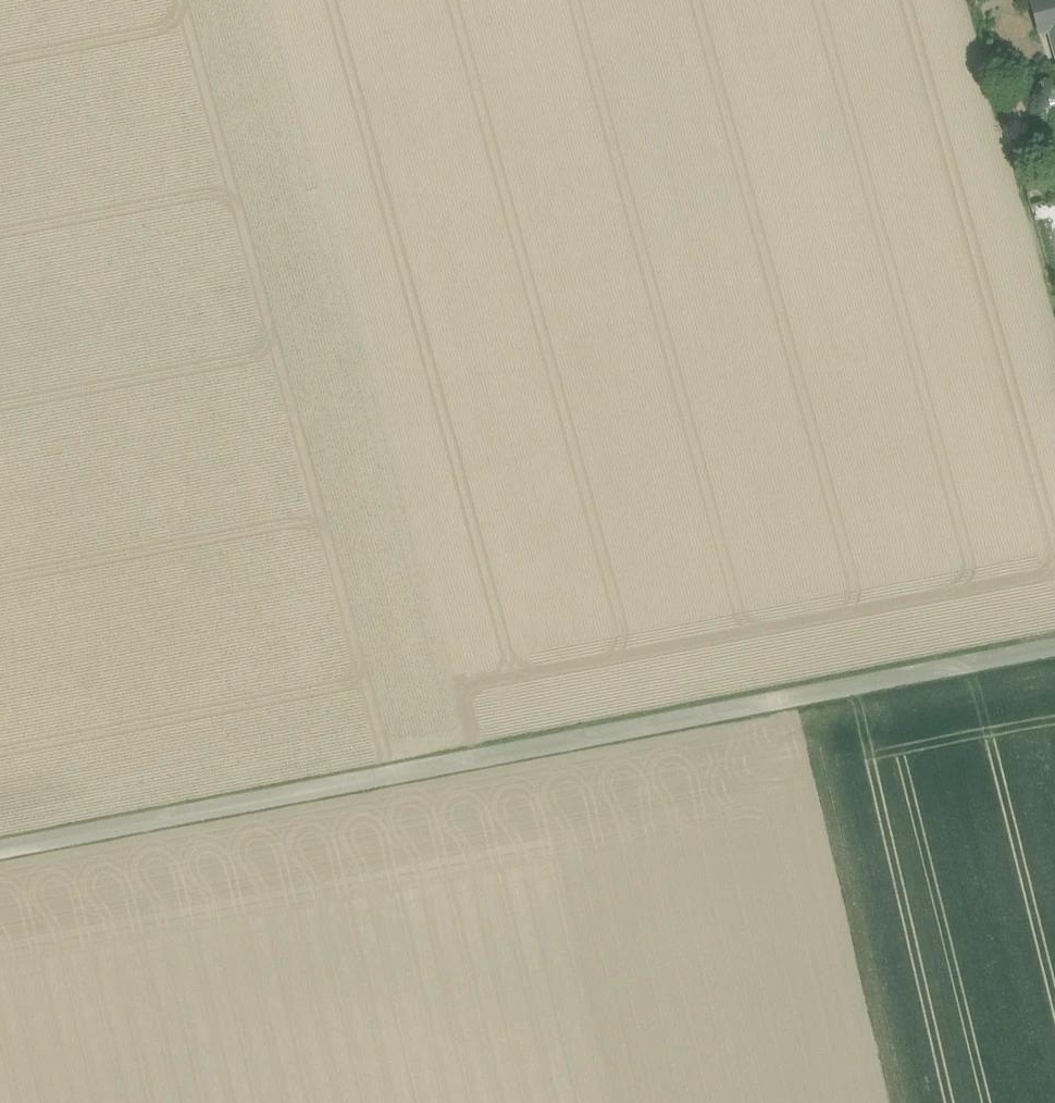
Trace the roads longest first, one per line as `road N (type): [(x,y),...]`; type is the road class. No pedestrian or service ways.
road 1 (unclassified): [(1054,647),(0,847)]

